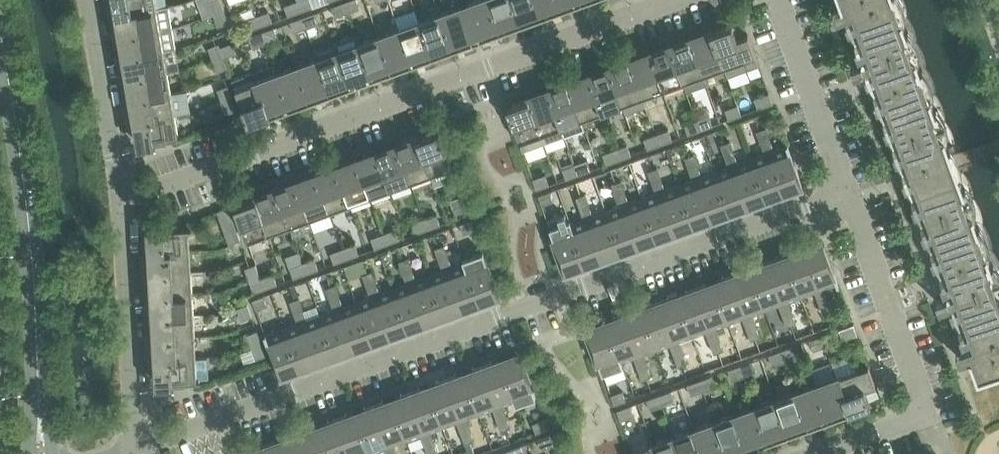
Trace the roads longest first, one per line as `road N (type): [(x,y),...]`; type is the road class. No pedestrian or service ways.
road 1 (residential): [(135,446),(845,192)]
road 2 (residential): [(123,196),(668,0)]
road 3 (tertiary): [(42,453),(30,230),(0,41)]
road 4 (residential): [(817,453),(929,414),(845,192)]
road 5 (residential): [(135,446),(123,196)]
road 6 (residential): [(845,192),(776,0)]
road 7 (residential): [(123,196),(89,0)]

